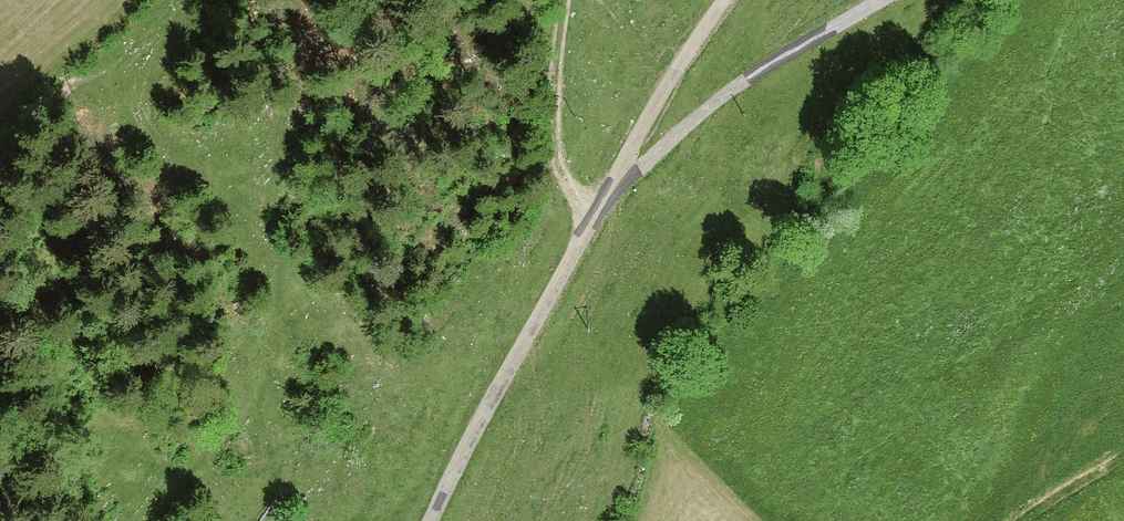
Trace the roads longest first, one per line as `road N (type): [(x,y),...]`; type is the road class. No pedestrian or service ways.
road 1 (unclassified): [(589,221),(685,126),(879,0)]
road 2 (unclassified): [(430,520),(589,221)]
road 3 (unclassified): [(589,221),(667,83),(725,0)]
road 4 (track): [(565,0),(556,160),(589,221)]

